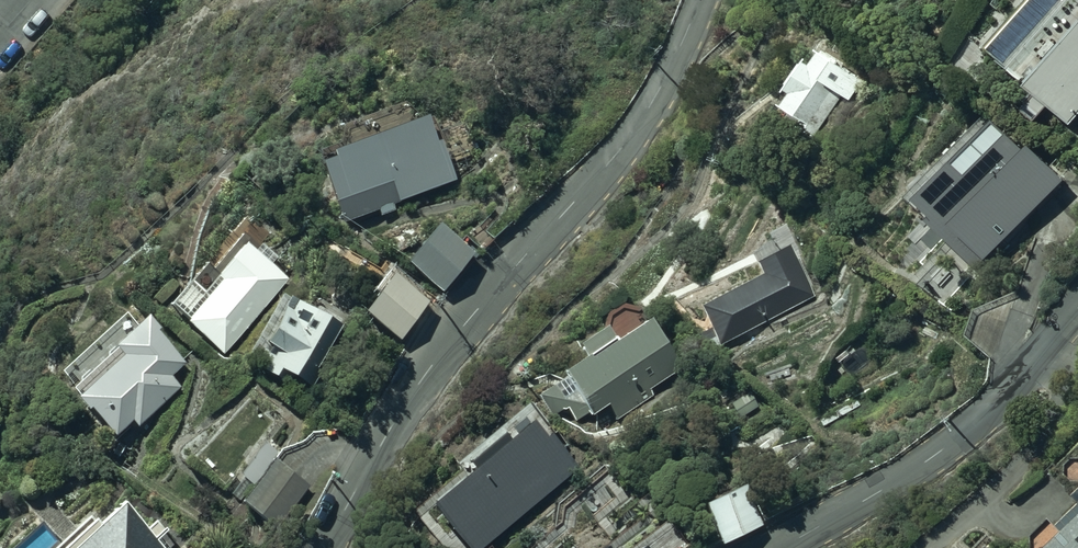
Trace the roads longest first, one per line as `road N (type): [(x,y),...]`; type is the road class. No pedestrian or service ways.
road 1 (tertiary): [(700,0),(637,128),(432,365),(325,547)]
road 2 (tertiary): [(781,547),(963,433),(1077,307)]

